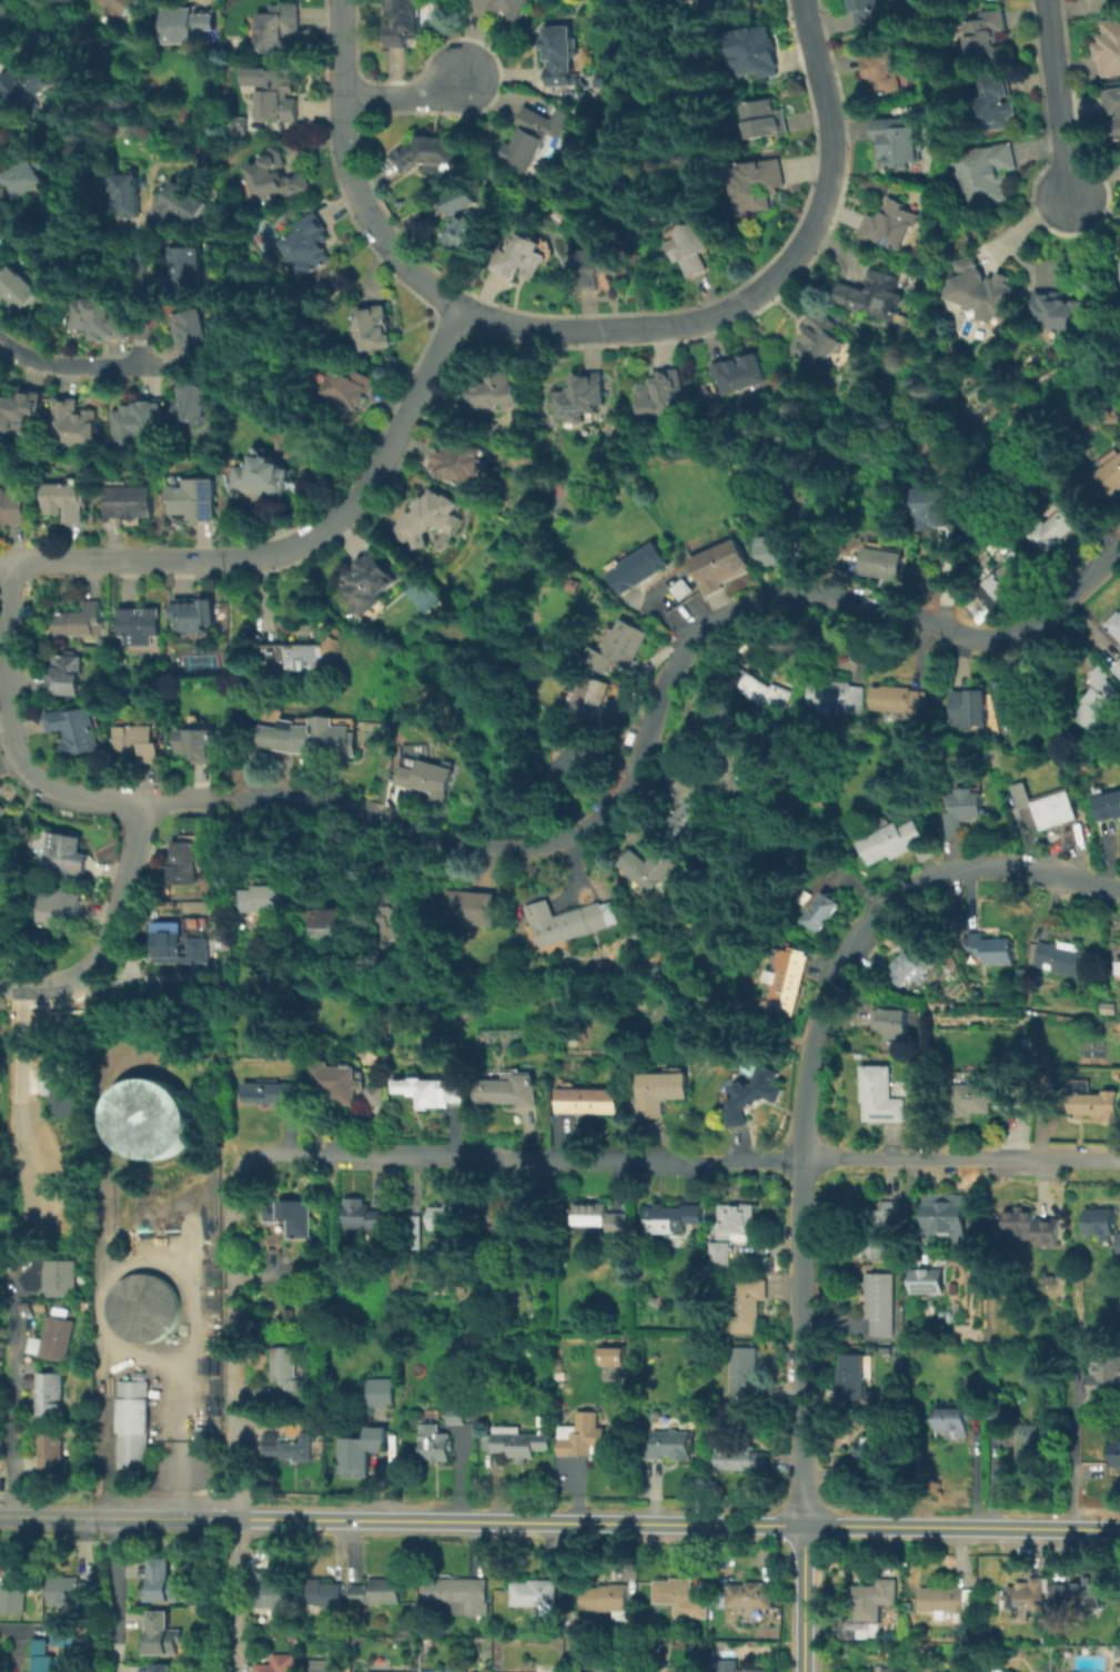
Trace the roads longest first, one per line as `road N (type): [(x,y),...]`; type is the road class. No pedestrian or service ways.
road 1 (residential): [(239,801),(345,813),(455,842),(523,849),(575,839),(633,783),(668,680),(714,624),(789,595),(836,597),(986,640),(1019,638),(1119,543)]
road 2 (residential): [(801,0),(829,120),(827,171),(816,216),(763,285),(717,314),(657,326),(524,328),(457,307)]
road 3 (tertiary): [(804,1526),(235,1518)]
road 4 (residential): [(800,1162),(271,1152),(242,1165)]
road 5 (residential): [(1119,889),(1021,867),(951,867),(868,915),(835,970),(813,1036),(800,1162)]
road 6 (residential): [(242,1165),(234,1185),(235,1671)]
road 7 (residential): [(3,559),(6,734),(20,766),(46,788),(81,799),(210,800)]
road 8 (residential): [(800,1162),(804,1526)]
road 9 (residential): [(457,307),(350,503),(297,541),(228,557)]
road 10 (residential): [(457,307),(394,255),(350,179),(339,125),(337,0)]
road 11 (residential): [(1119,1162),(800,1162)]
road 12 (tertiary): [(1119,1530),(804,1526)]
road 13 (residential): [(141,800),(105,945),(69,977),(0,988)]
road 14 (tertiary): [(226,1518),(0,1515)]
road 15 (residential): [(228,557),(3,559)]
road 16 (residential): [(1044,0),(1068,200)]
road 17 (residential): [(13,1516),(14,1326)]
road 18 (residential): [(0,341),(40,365),(144,365)]
road 19 (tertiary): [(804,1526),(803,1671)]
road 20 (residential): [(337,95),(437,91),(464,78)]

